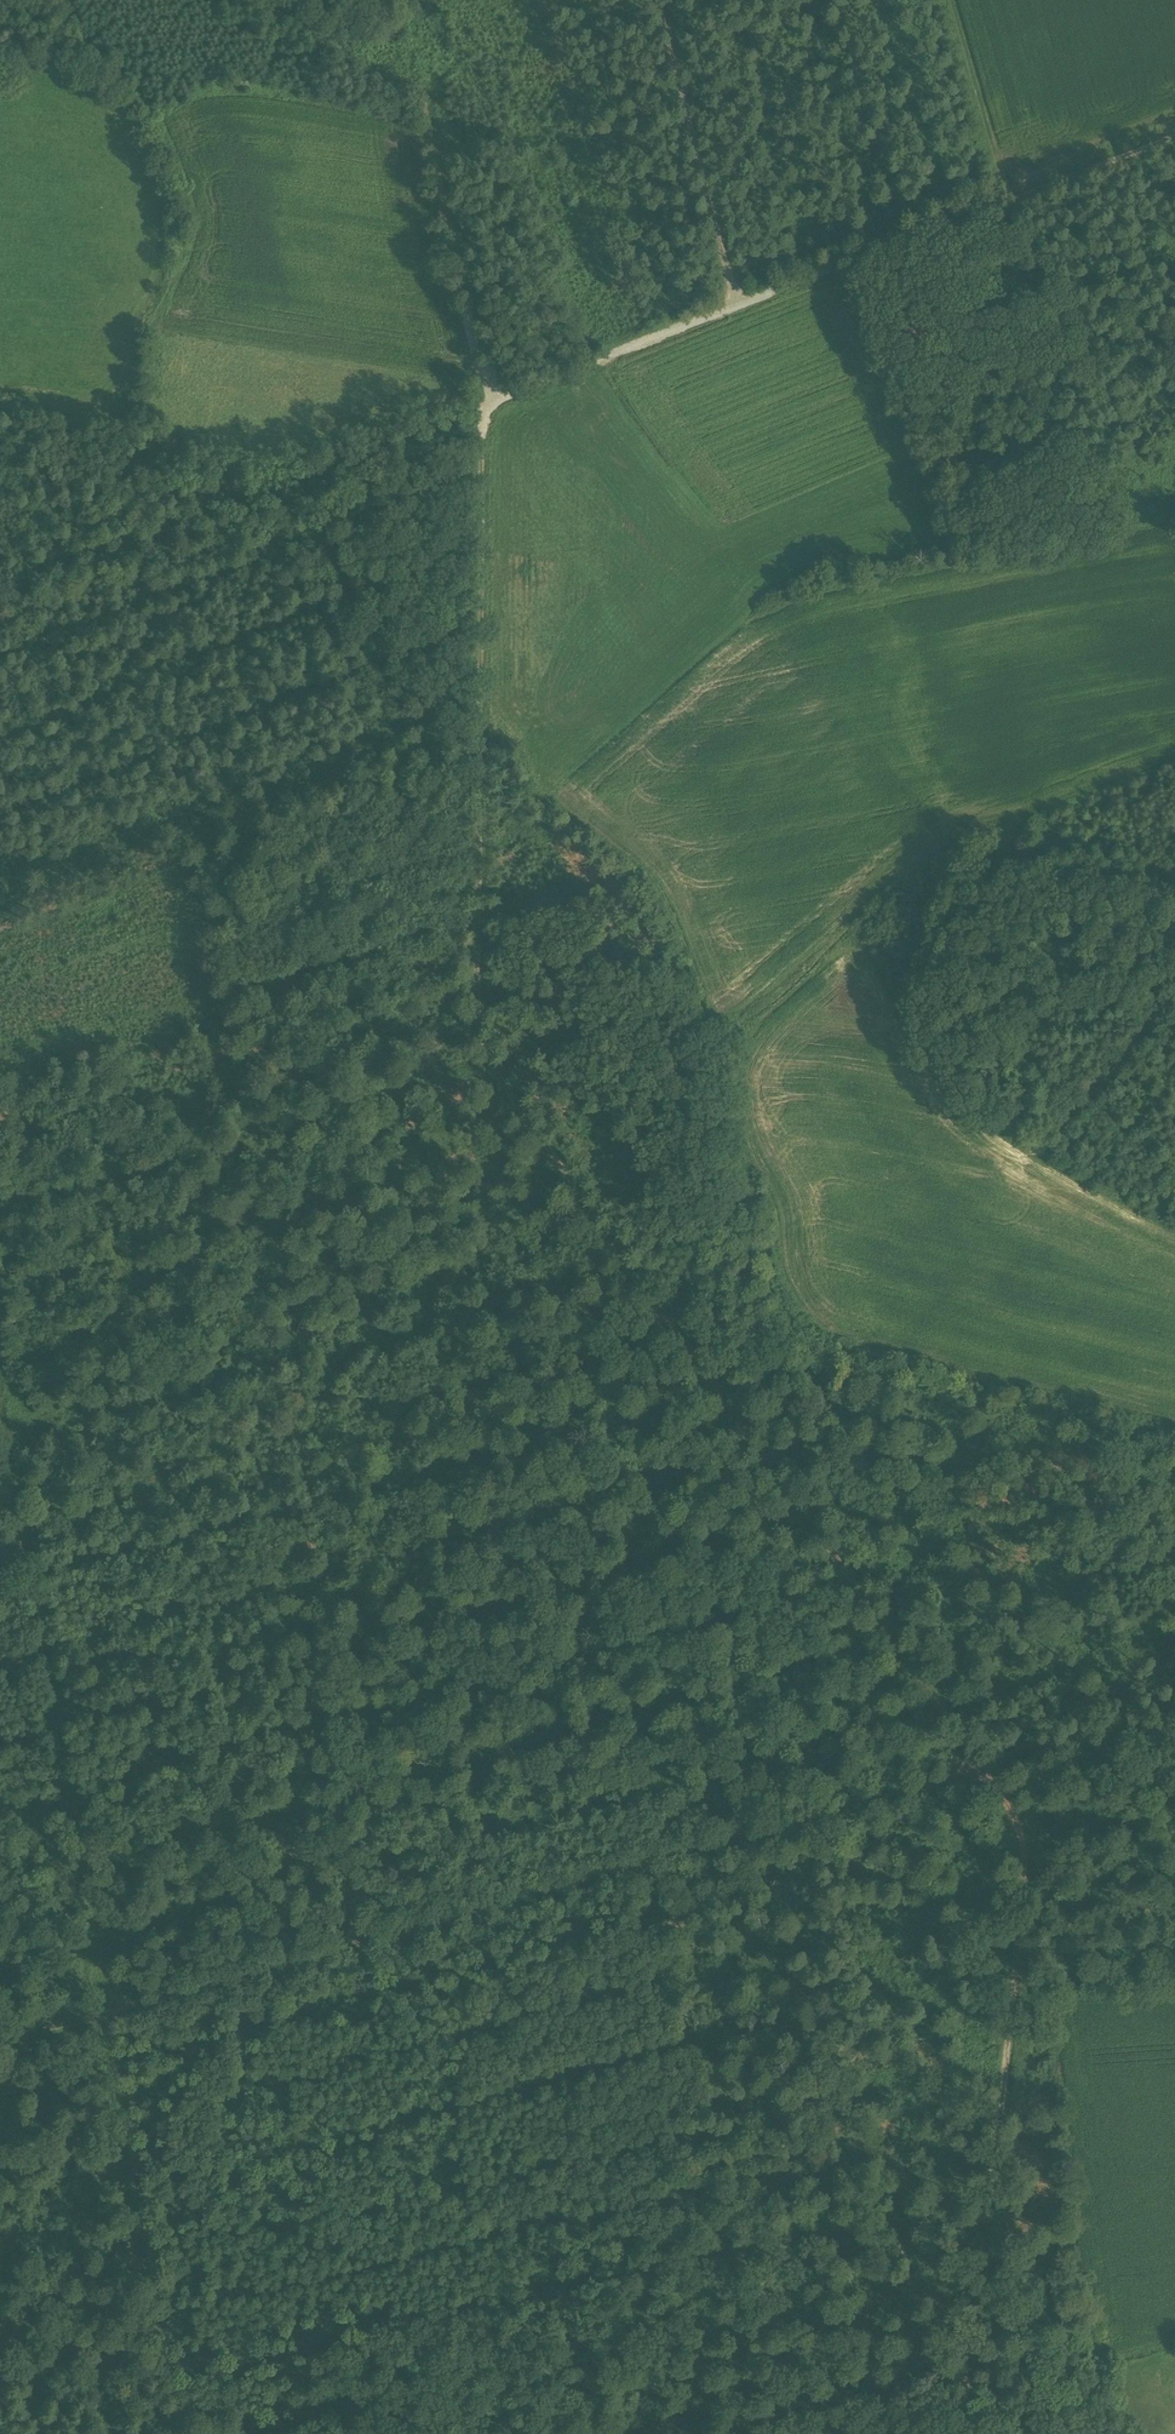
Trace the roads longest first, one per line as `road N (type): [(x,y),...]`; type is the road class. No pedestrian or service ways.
road 1 (track): [(480,410),(474,801),(482,1029),(549,1144),(901,1639),(1024,1826),(1029,1853),(964,2433)]
road 2 (track): [(0,1436),(103,2010),(1174,1711)]
road 3 (track): [(480,410),(1174,139)]
road 4 (track): [(177,2433),(103,2010),(0,2040)]
road 5 (track): [(474,757),(430,754),(0,922)]
road 6 (track): [(296,0),(427,120),(476,353),(500,402)]
road 7 (track): [(732,311),(658,0)]
road 8 (track): [(1005,203),(947,0)]
road 9 (track): [(1174,1970),(1015,1980)]

